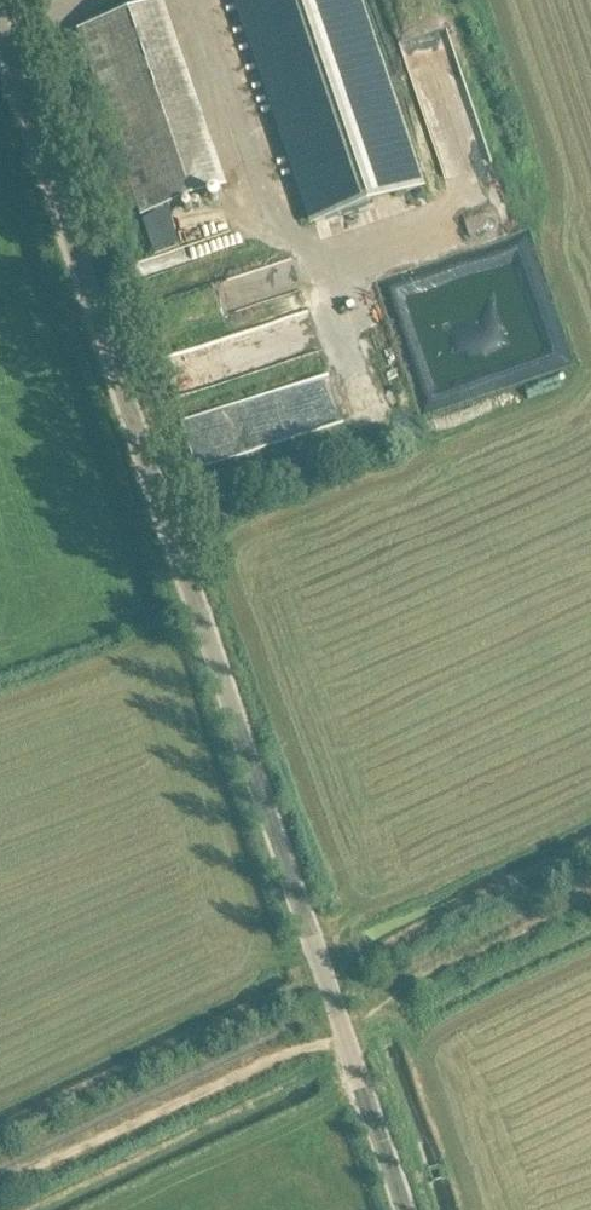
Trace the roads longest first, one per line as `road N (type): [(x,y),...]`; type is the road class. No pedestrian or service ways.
road 1 (unclassified): [(404,1209),(0,25)]
road 2 (track): [(344,1032),(0,1192)]

